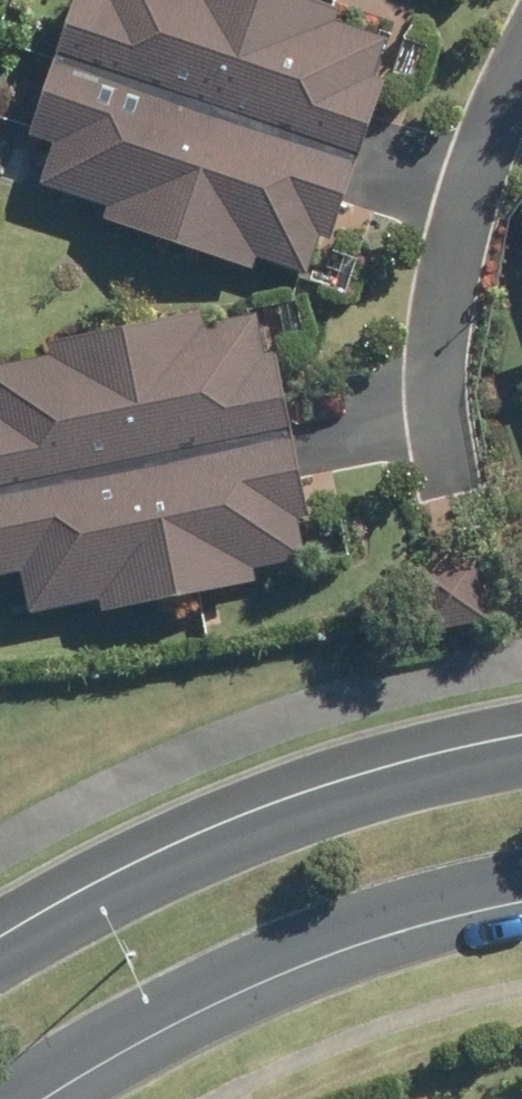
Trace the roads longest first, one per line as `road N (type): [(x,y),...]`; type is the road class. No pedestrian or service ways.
road 1 (secondary): [(521,872),(276,950),(1,1098)]
road 2 (secondary): [(0,960),(219,849),(460,773),(521,763)]
road 3 (residential): [(451,499),(436,337),(455,215),(521,53)]

